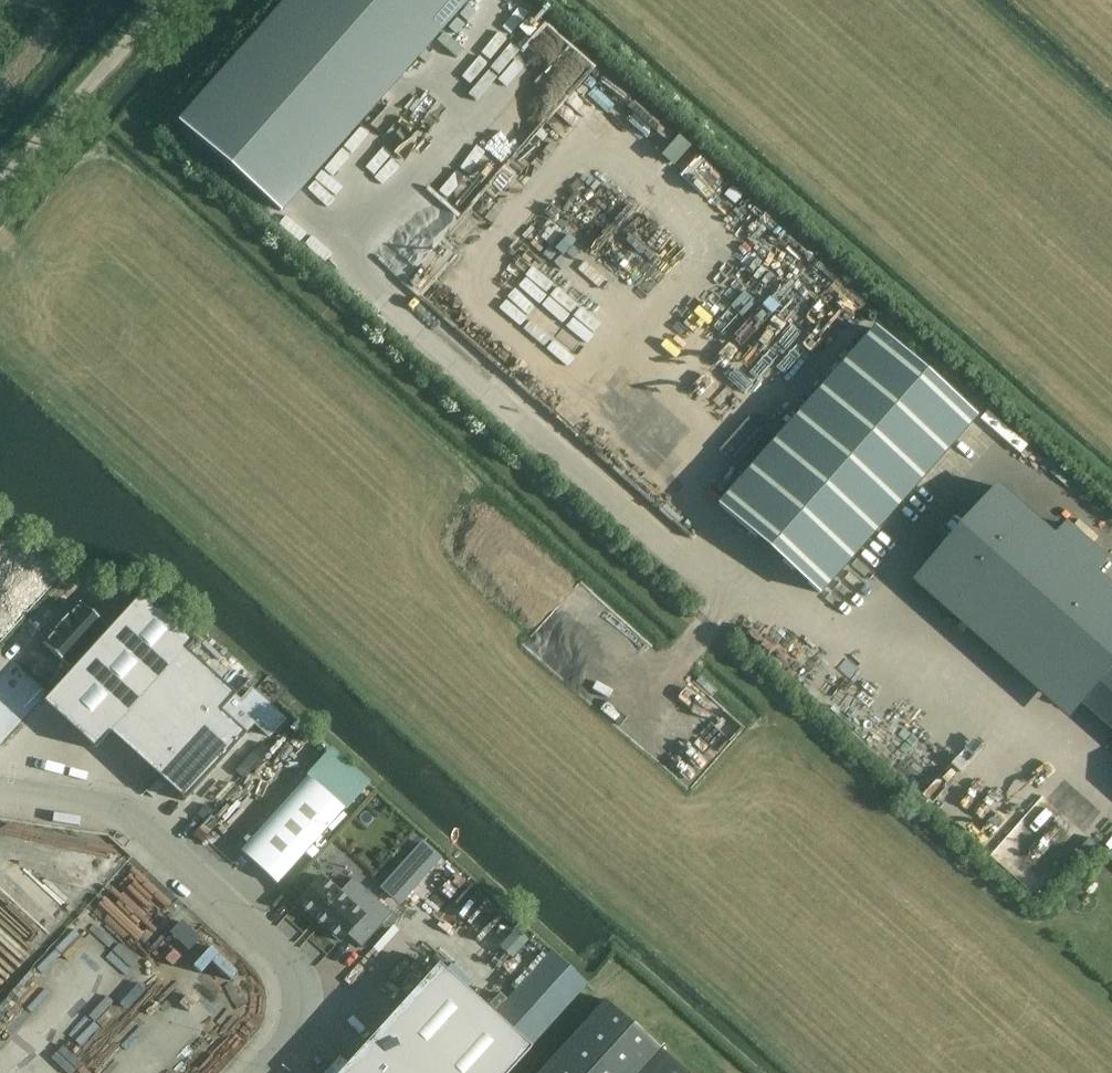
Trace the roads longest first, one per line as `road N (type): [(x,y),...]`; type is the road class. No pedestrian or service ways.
road 1 (unclassified): [(0,794),(118,809),(299,972),(302,1020),(254,1072)]
road 2 (unclassified): [(0,186),(167,0)]

